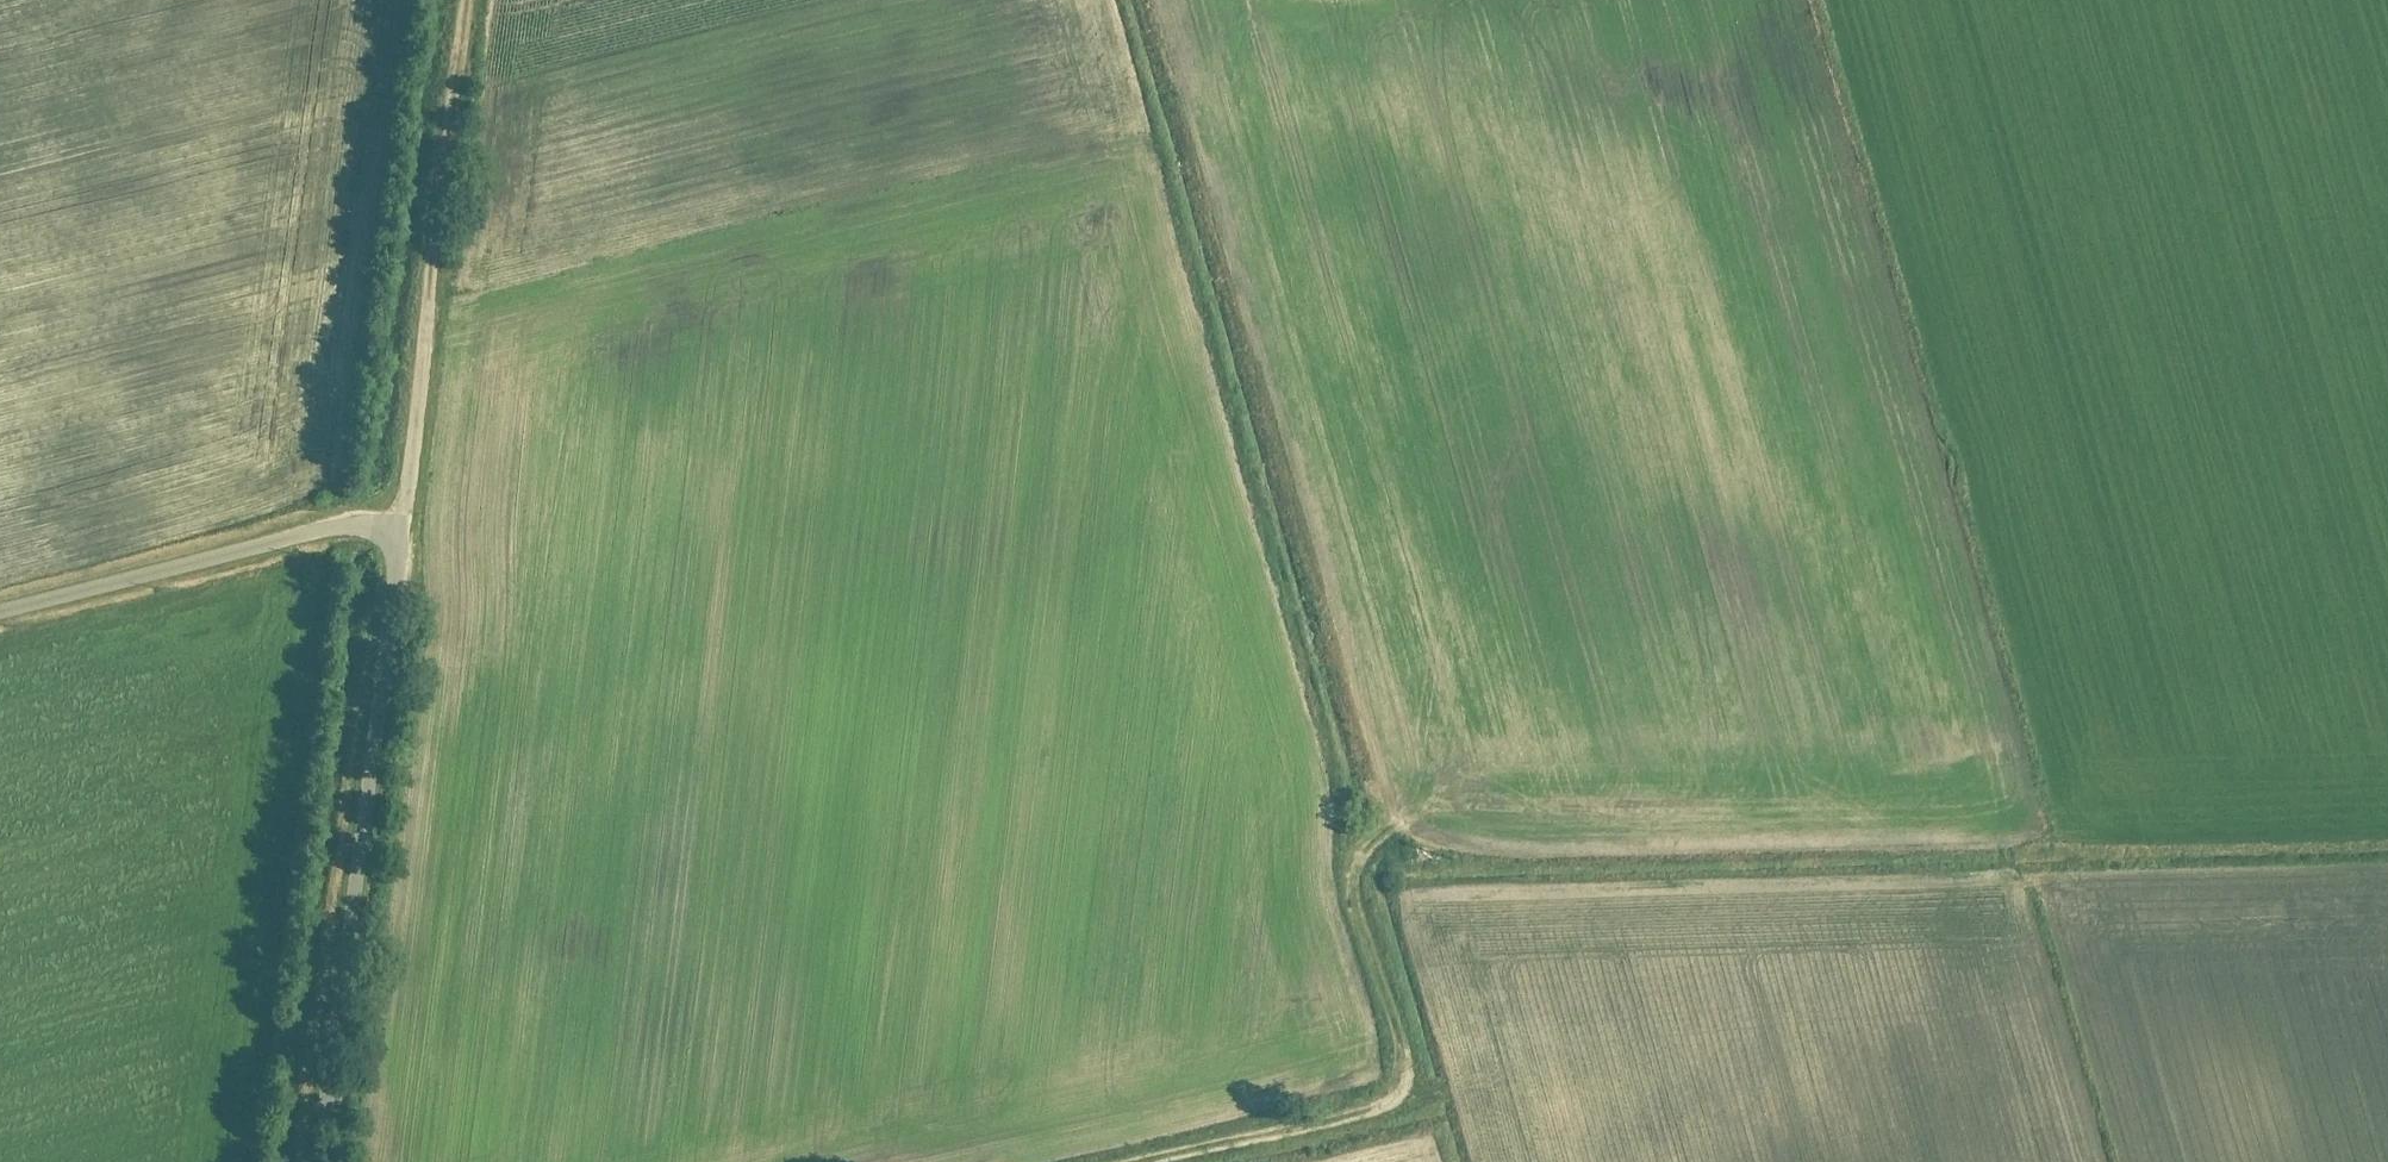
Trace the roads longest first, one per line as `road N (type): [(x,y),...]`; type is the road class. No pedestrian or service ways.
road 1 (residential): [(318,1161),(397,520),(0,616)]
road 2 (track): [(1184,1161),(1385,1116),(1404,1063),(1351,897),(1358,860),(1396,827)]
road 3 (track): [(397,520),(465,0)]

